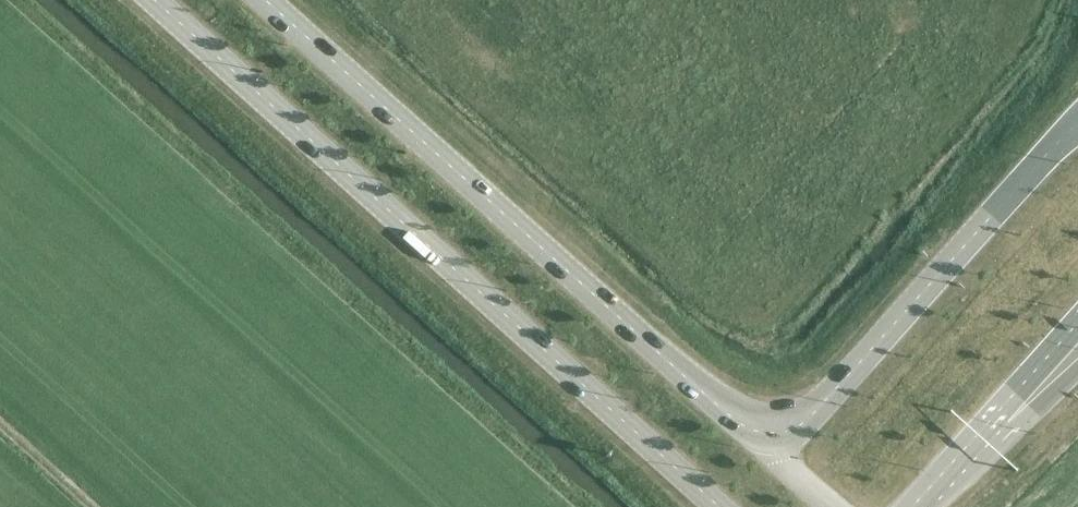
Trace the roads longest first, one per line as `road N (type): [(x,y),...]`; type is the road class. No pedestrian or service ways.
road 1 (secondary): [(1077,125),(815,412),(774,433),(740,421),(269,0)]
road 2 (secondary): [(160,0),(719,506)]
road 3 (secondary): [(911,506),(998,412)]

